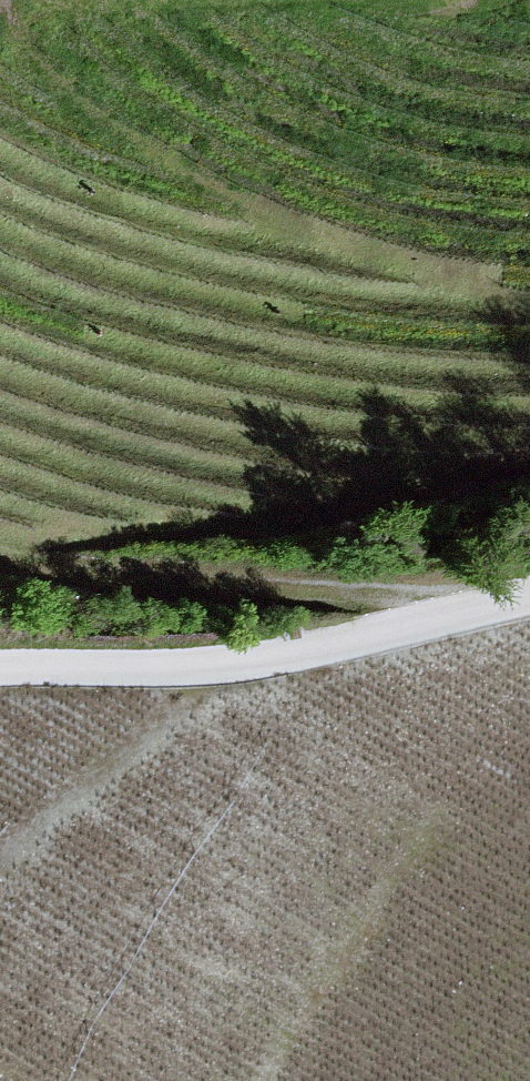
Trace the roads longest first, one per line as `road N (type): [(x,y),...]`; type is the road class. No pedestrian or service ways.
road 1 (track): [(9,0),(85,100),(167,159),(366,247),(529,299)]
road 2 (unclassified): [(0,674),(252,669),(529,598)]
road 3 (track): [(529,459),(317,513),(5,541)]
road 4 (track): [(462,615),(129,578),(0,539)]

